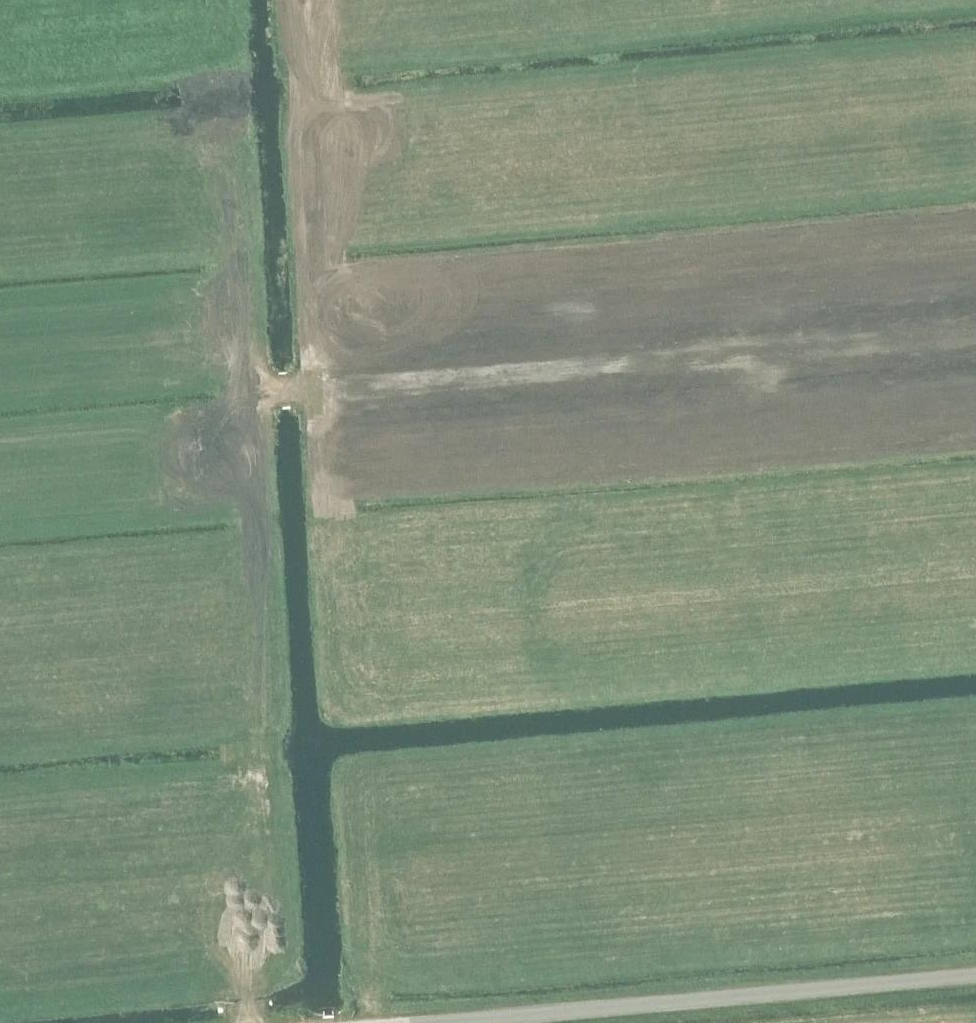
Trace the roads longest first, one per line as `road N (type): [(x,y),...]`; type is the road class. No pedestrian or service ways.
road 1 (unclassified): [(471,1022),(975,978)]

